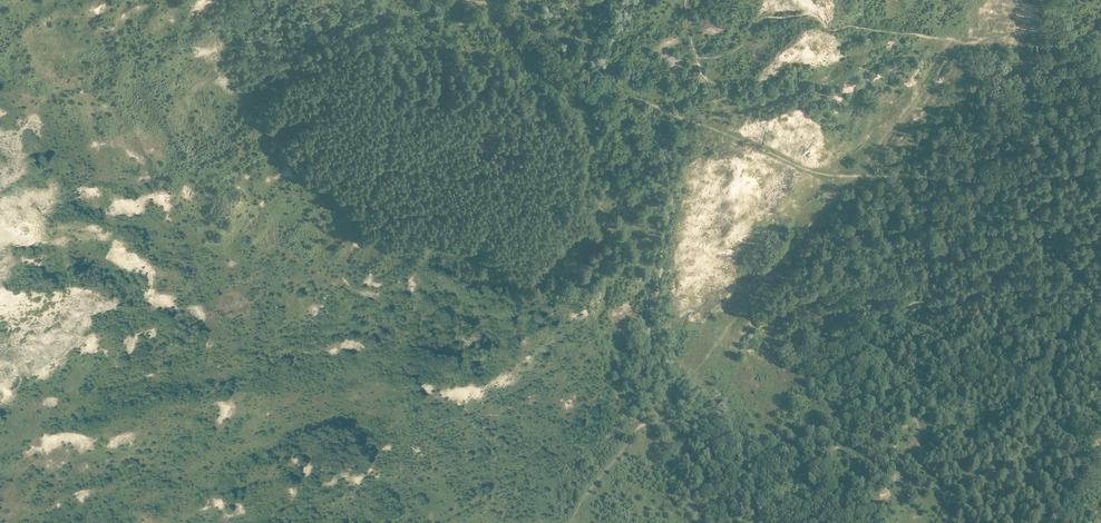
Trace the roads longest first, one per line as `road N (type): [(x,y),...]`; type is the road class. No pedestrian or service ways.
road 1 (track): [(606,94),(656,105),(820,174),(853,175)]
road 2 (track): [(853,175),(983,181),(1052,174)]
road 3 (track): [(567,522),(629,440),(676,394)]

